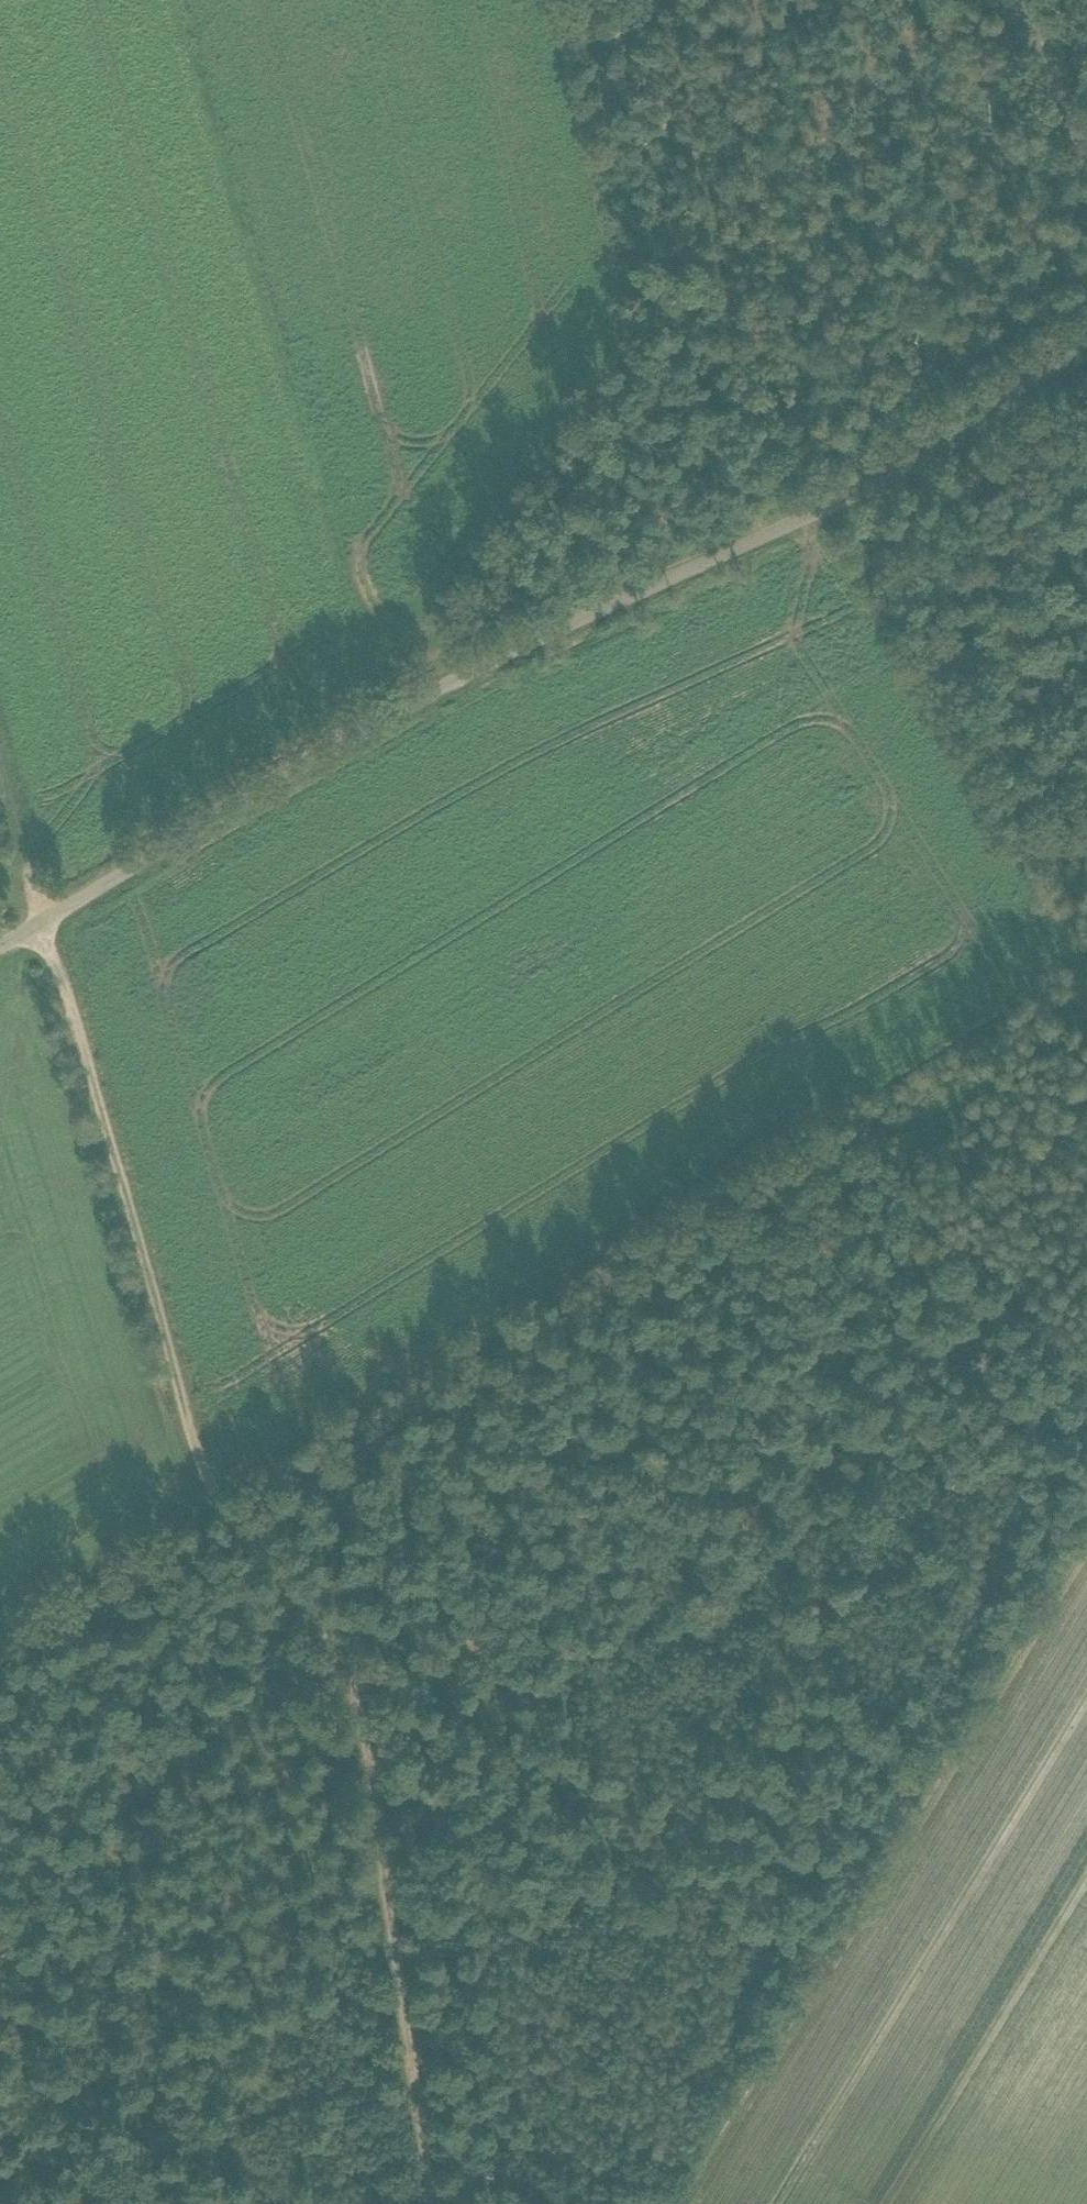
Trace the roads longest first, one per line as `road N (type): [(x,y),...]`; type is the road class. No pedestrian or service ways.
road 1 (track): [(429,2203),(374,1754),(349,1673),(197,1445),(113,1133),(40,922)]
road 2 (unclassified): [(0,945),(584,610),(866,489),(1086,352)]
road 3 (track): [(0,736),(40,922)]
road 4 (unclassified): [(1086,143),(1016,0)]

